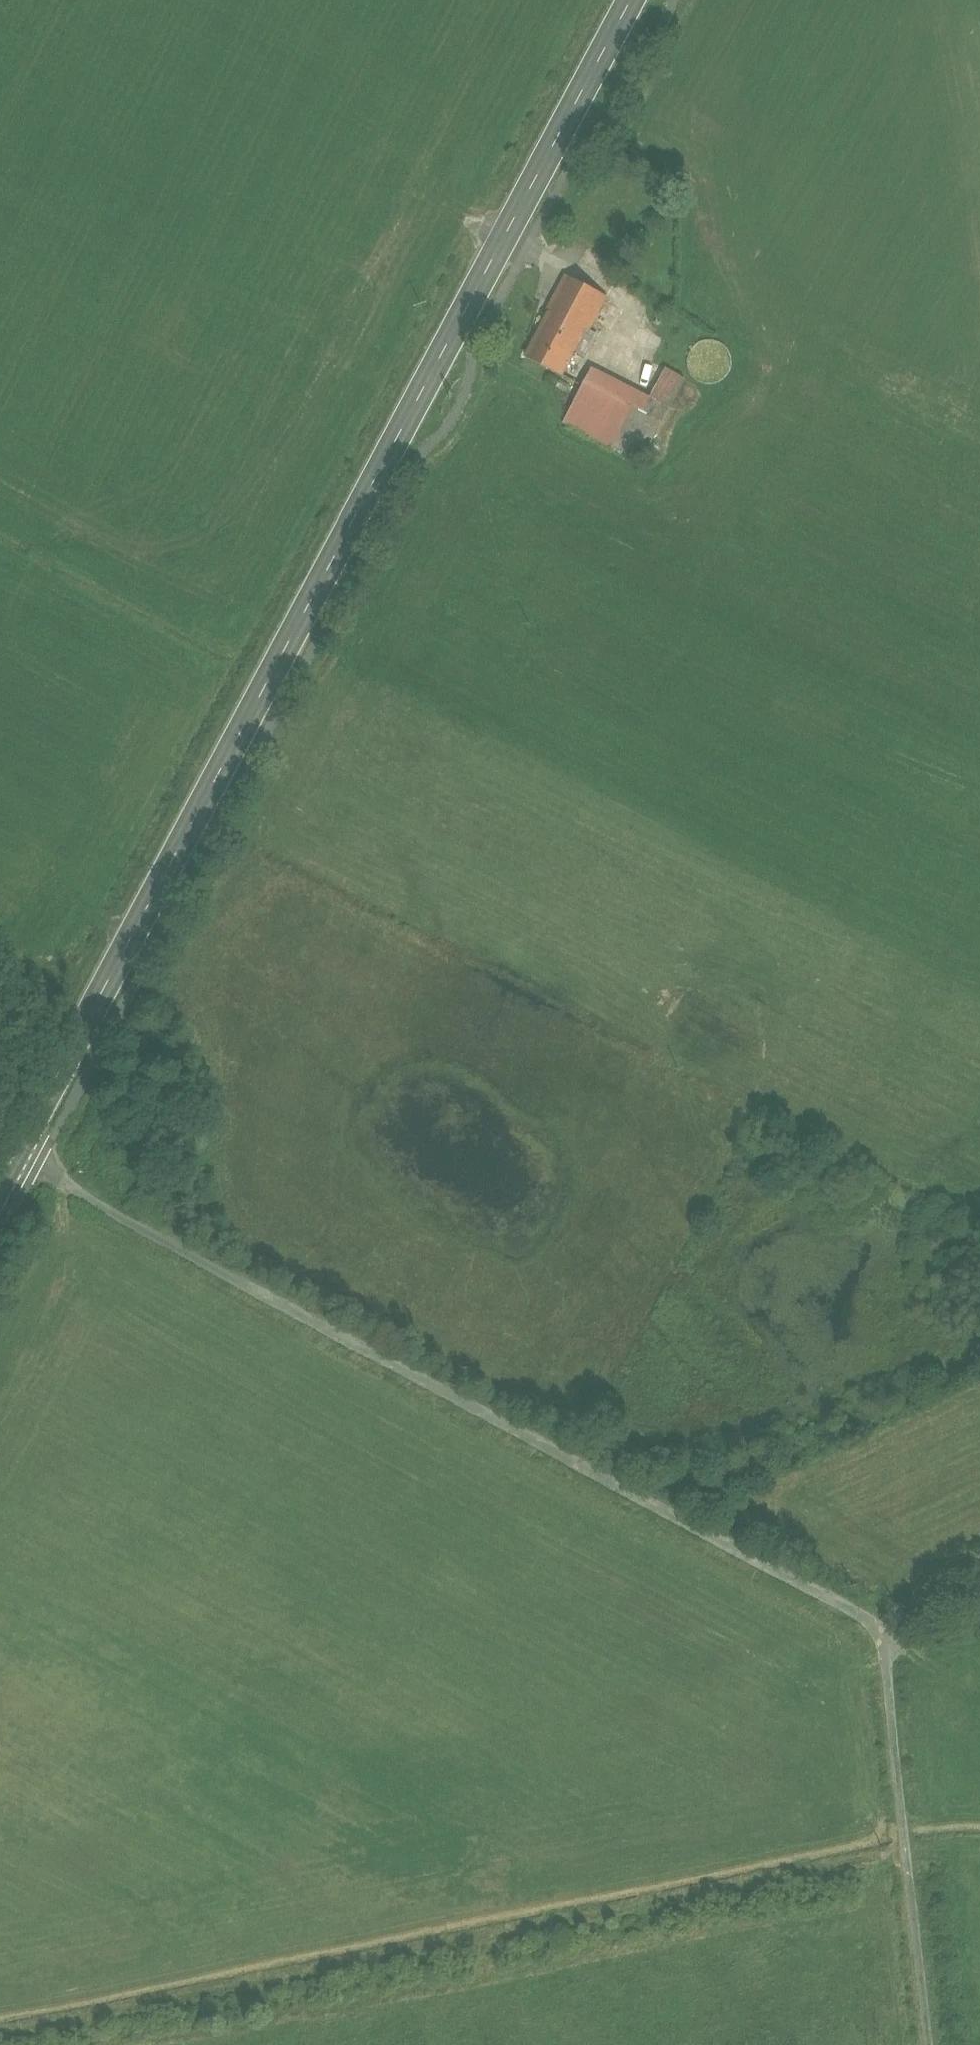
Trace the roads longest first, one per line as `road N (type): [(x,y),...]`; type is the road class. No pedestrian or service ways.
road 1 (primary): [(17,1156),(634,0)]
road 2 (unclassified): [(17,1156),(831,1599),(893,1642)]
road 3 (unclassified): [(929,2044),(889,1682),(893,1642)]

